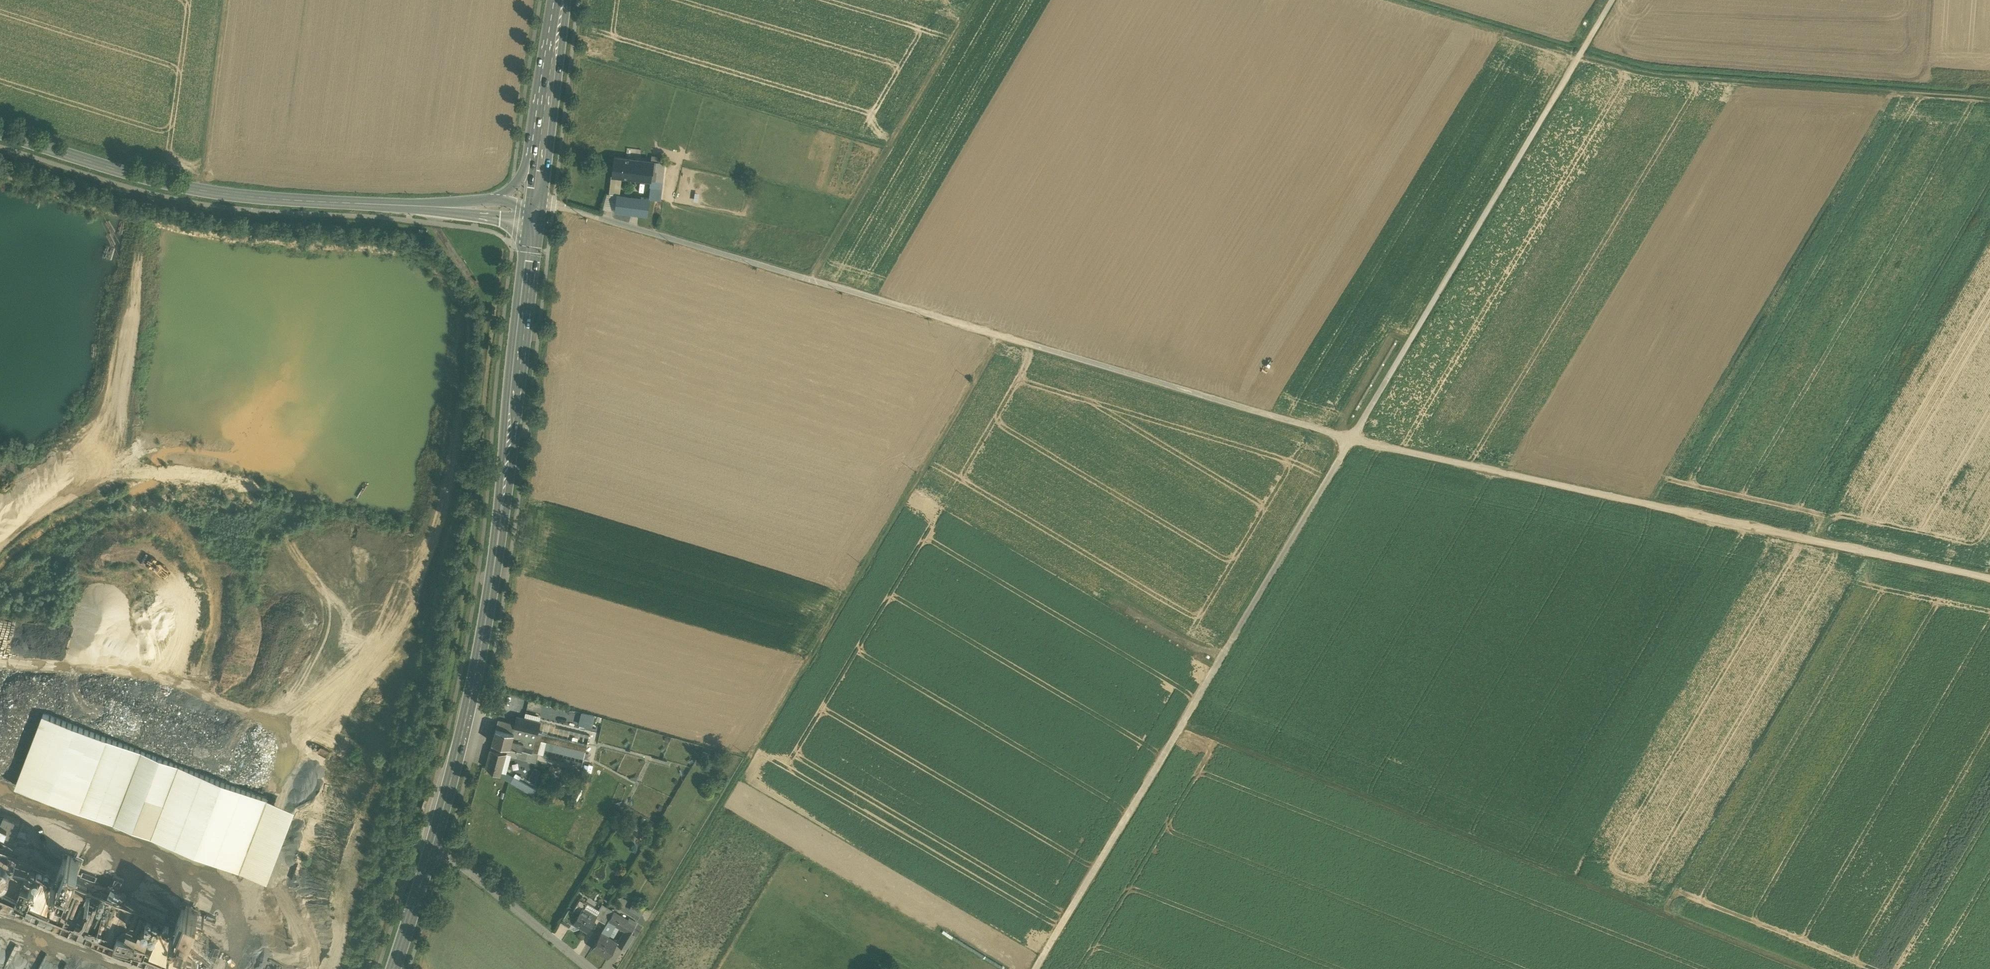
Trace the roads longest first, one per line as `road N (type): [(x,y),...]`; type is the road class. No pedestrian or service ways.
road 1 (track): [(623,968),(999,334)]
road 2 (track): [(1182,724),(1806,968)]
road 3 (track): [(1989,577),(1350,439)]
road 4 (primary): [(431,848),(491,590),(533,227)]
road 5 (track): [(1989,98),(1648,73),(1400,0)]
road 6 (track): [(1350,439),(843,291)]
road 7 (track): [(1612,0),(1350,439)]
road 8 (secondary): [(0,133),(205,190),(422,205)]
road 9 (track): [(1350,439),(1182,724)]
road 10 (track): [(818,284),(986,0)]
road 11 (track): [(554,204),(843,291)]
road 12 (track): [(1182,724),(1035,968)]
road 13 (unclassified): [(431,848),(592,968)]
road 14 (track): [(205,190),(227,0)]
road 15 (primary): [(543,142),(563,0)]
road 16 (primary): [(394,968),(431,848)]

